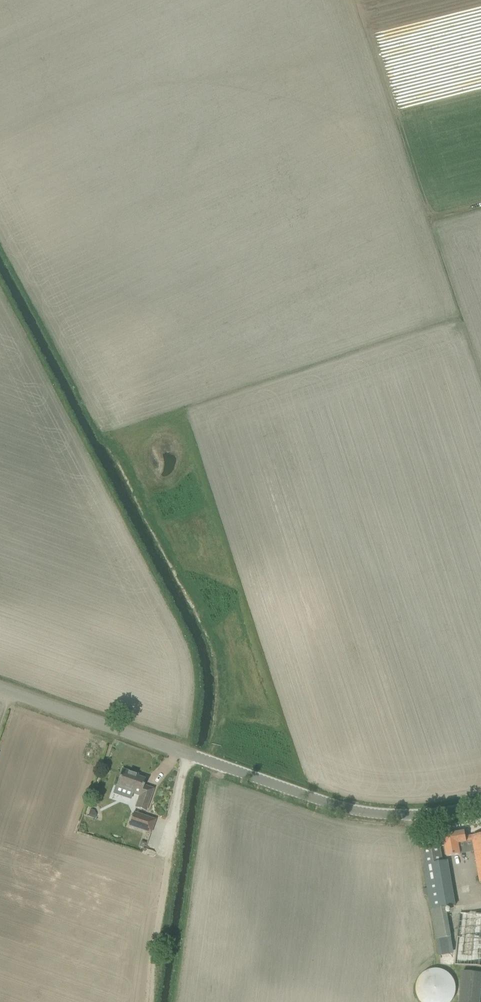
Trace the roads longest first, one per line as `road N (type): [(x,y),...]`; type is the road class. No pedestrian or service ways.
road 1 (tertiary): [(480,806),(414,820),(374,818),(210,764)]
road 2 (tertiary): [(0,692),(210,764)]

